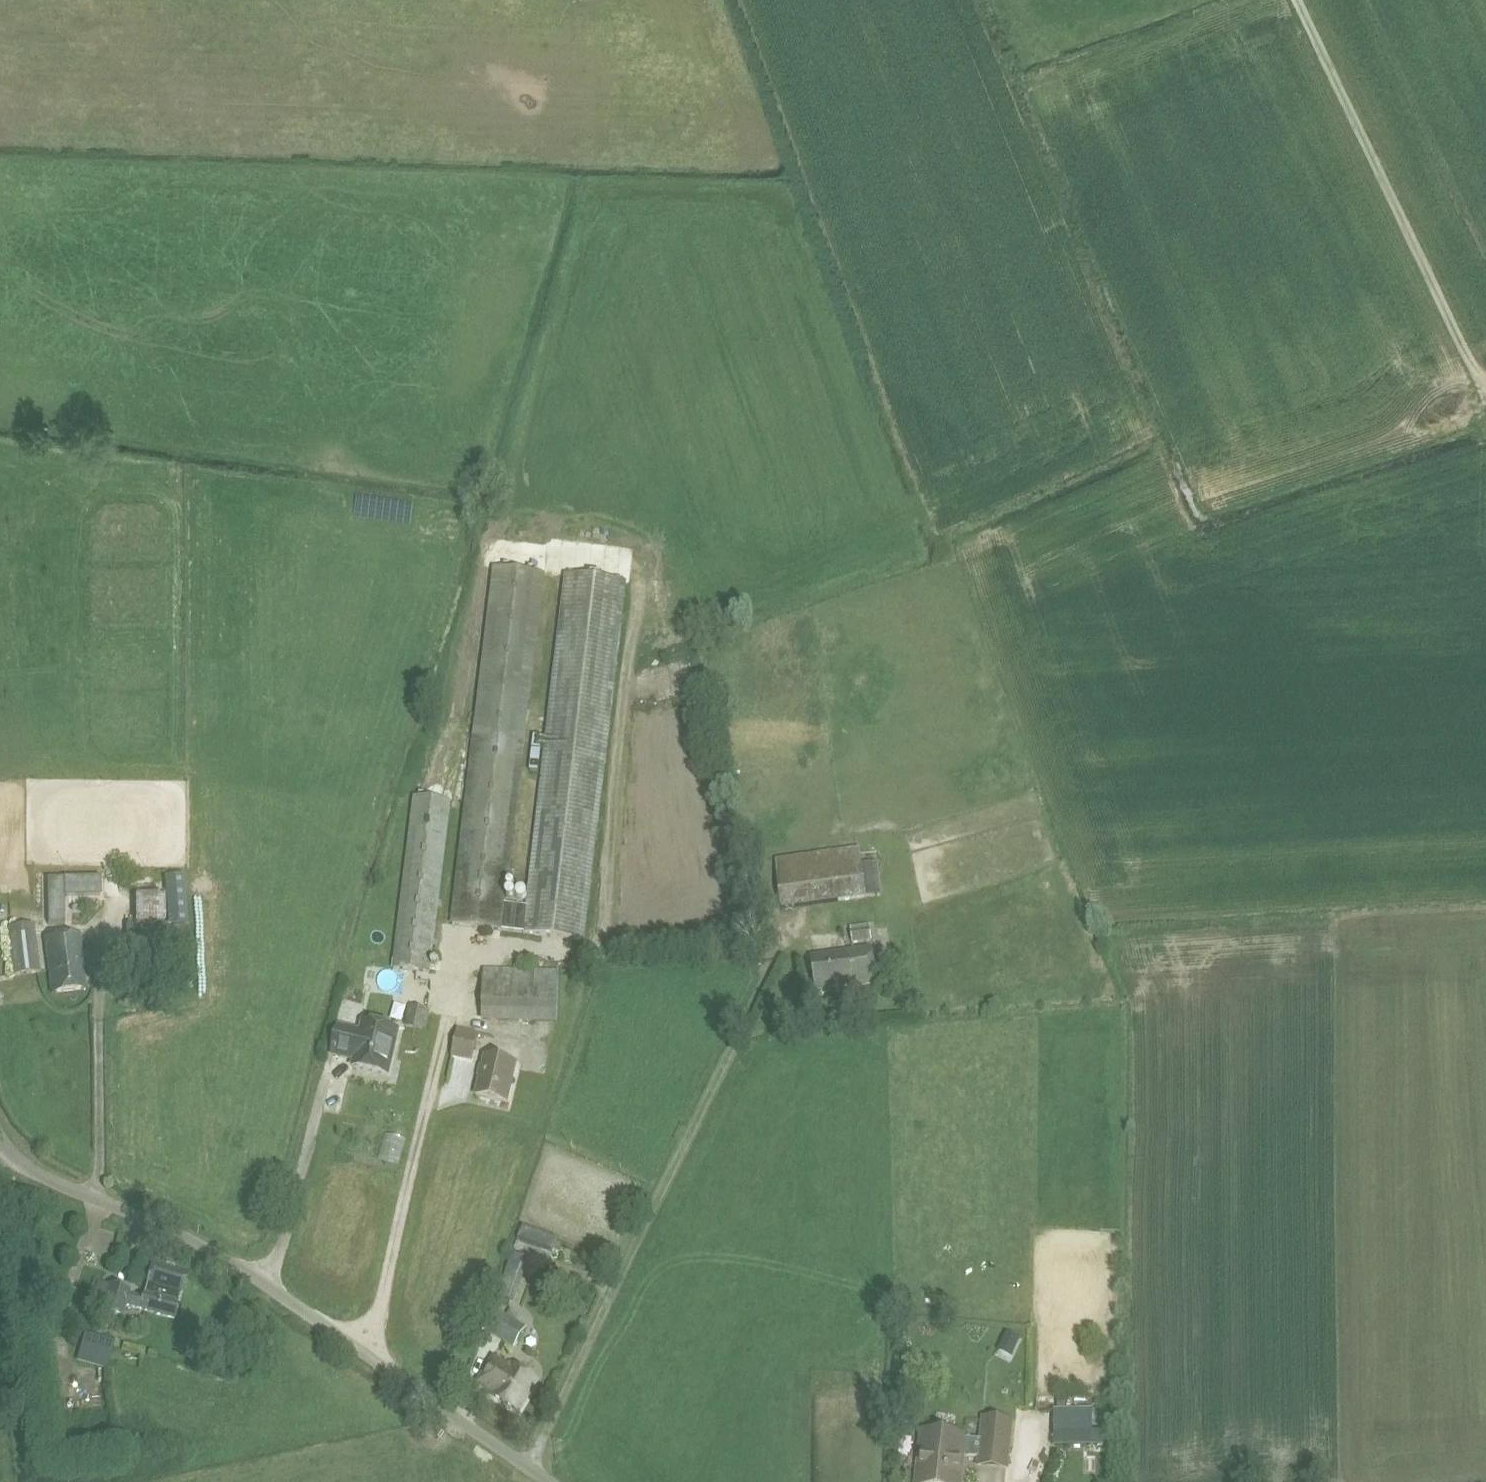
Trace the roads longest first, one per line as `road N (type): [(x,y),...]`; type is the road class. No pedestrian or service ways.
road 1 (unclassified): [(562,1481),(252,1272),(0,1158)]

